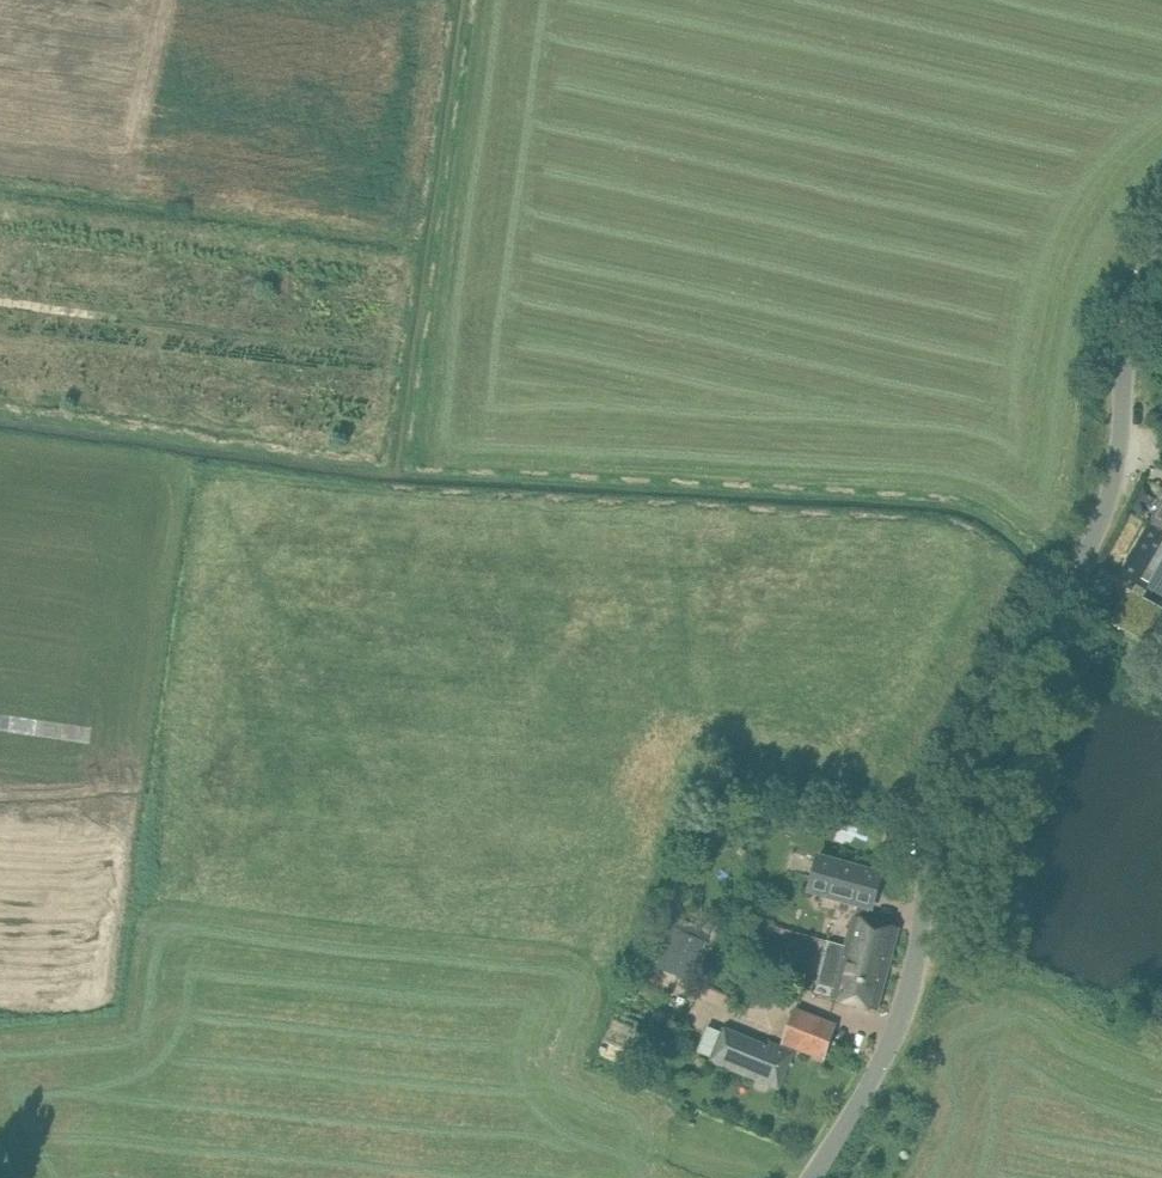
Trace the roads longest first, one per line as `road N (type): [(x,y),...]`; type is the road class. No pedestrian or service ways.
road 1 (unclassified): [(809,1177),(894,1043),(941,803),(986,702),(1092,547),(1115,483),(1128,325),(1161,255)]

